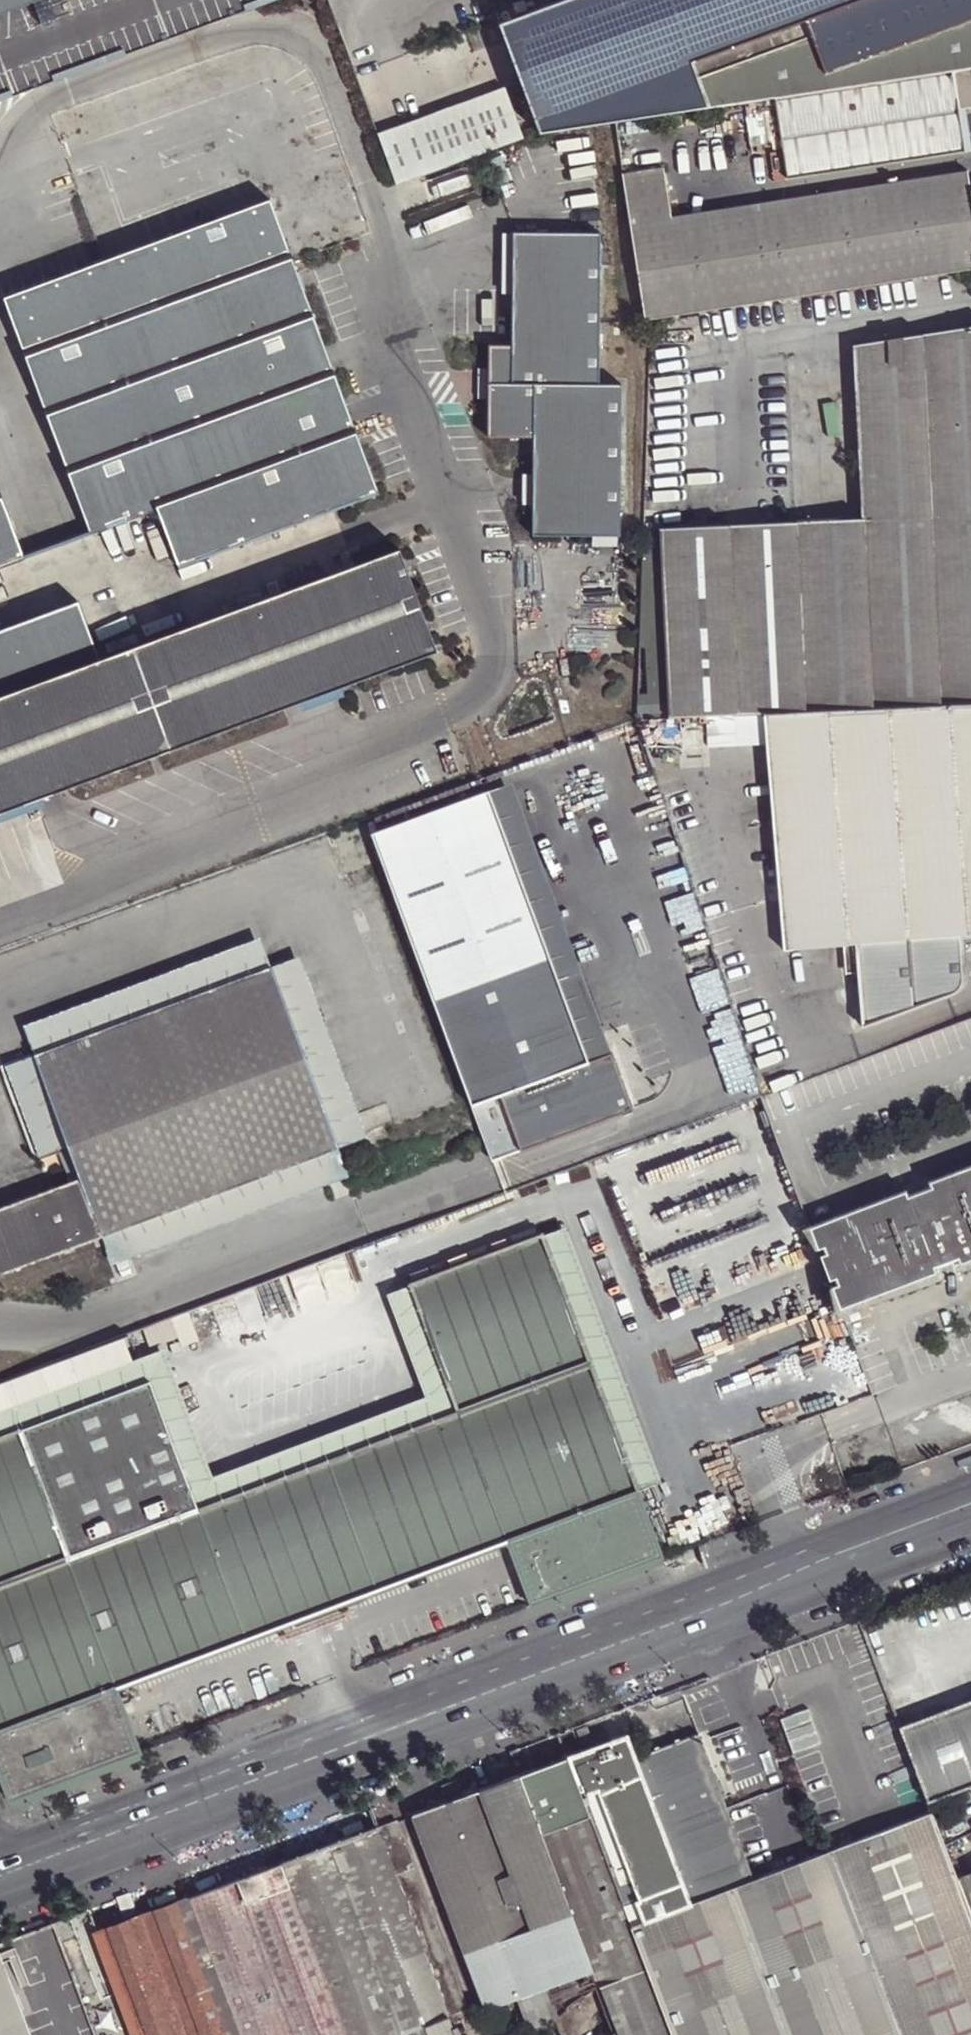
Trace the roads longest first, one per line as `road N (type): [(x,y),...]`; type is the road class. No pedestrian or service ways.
road 1 (primary): [(3,1876),(970,1508)]

